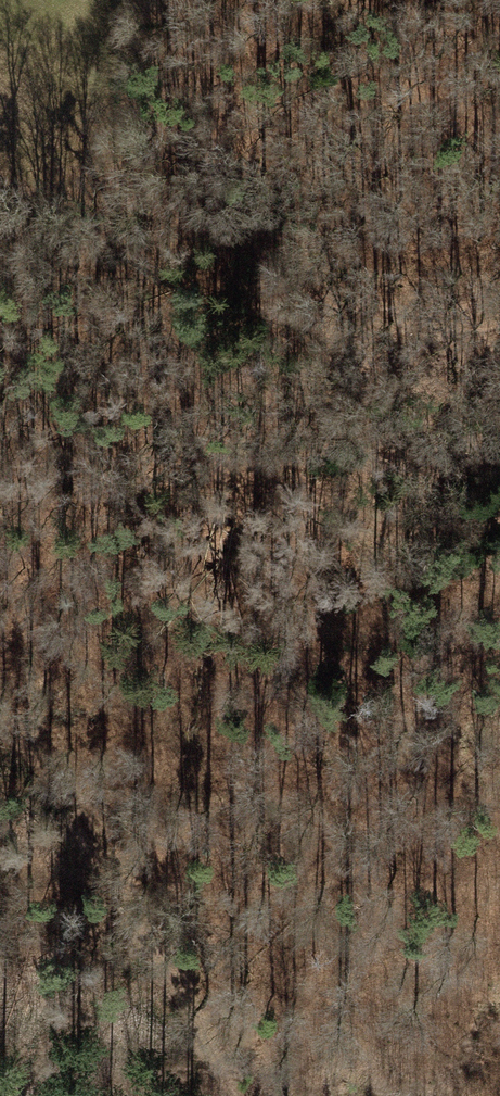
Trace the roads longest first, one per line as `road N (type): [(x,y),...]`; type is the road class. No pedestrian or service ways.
road 1 (track): [(499,631),(191,370),(139,305),(109,213)]
road 2 (track): [(219,1095),(60,801),(0,723)]

